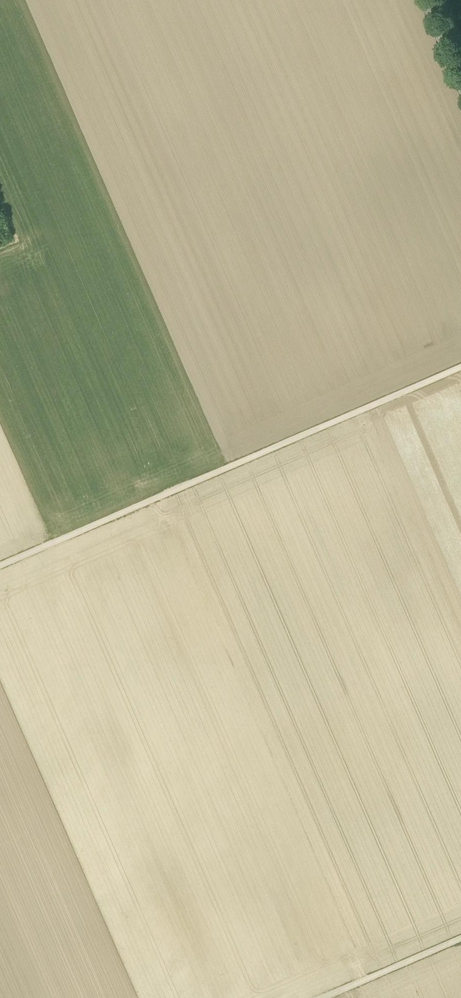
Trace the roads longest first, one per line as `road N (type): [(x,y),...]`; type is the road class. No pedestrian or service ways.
road 1 (track): [(0,566),(460,366)]
road 2 (track): [(460,938),(323,997)]

